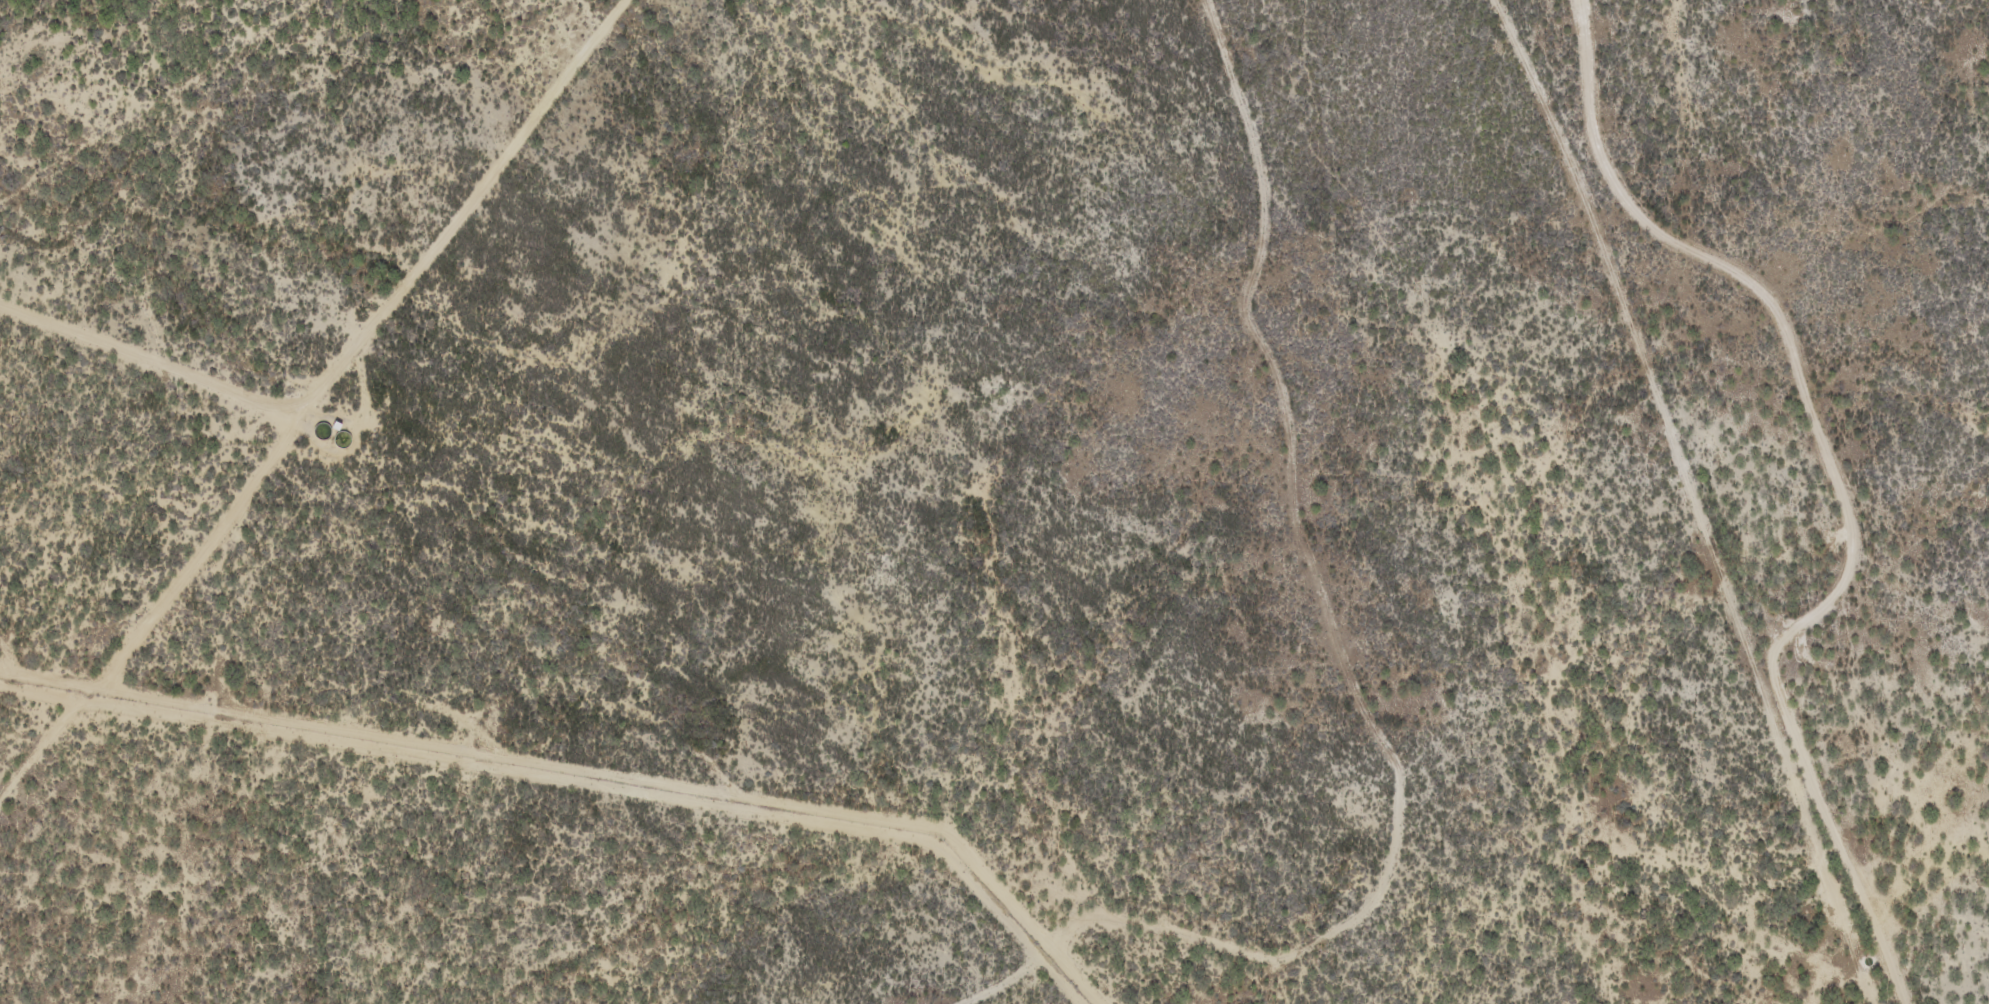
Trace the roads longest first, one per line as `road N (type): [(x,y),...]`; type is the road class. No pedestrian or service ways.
road 1 (residential): [(1093,1003),(947,840),(0,688)]
road 2 (residential): [(1885,1003),(1771,663),(1850,586),(1771,305),(1613,193),(1564,0)]

